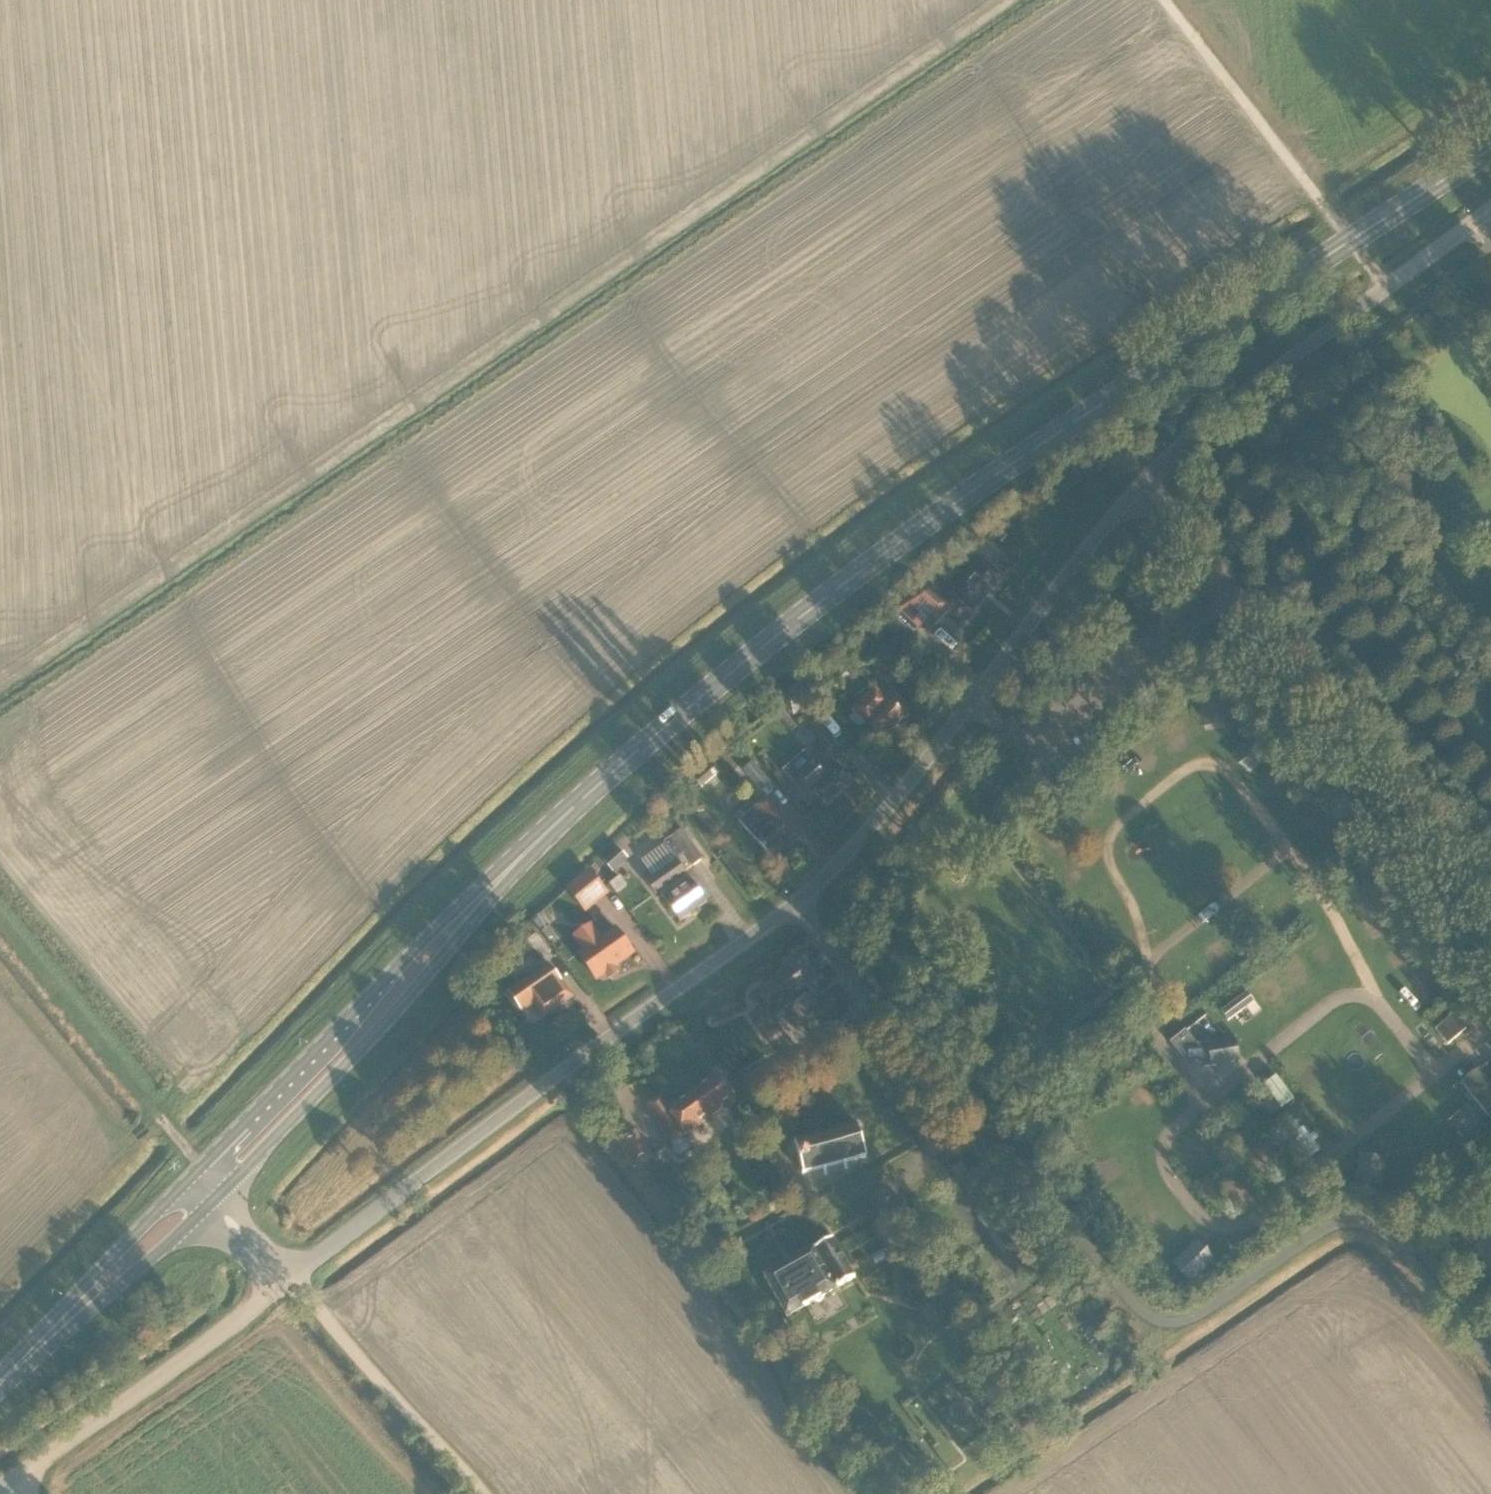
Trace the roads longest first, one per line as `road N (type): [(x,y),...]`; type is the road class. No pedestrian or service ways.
road 1 (primary): [(513,865),(837,589),(1490,150)]
road 2 (unclassified): [(1490,1362),(1391,1239),(1362,1221),(1323,1229),(1199,1315),(1154,1320),(1065,1218),(1007,1169),(795,906)]
road 3 (unclassified): [(279,1286),(795,906)]
road 4 (unclassified): [(1490,912),(1144,481)]
road 5 (unclassified): [(795,906),(857,844),(1144,481)]
road 6 (primary): [(218,1195),(373,1040),(513,865)]
road 7 (unclassified): [(1144,481),(1204,423),(1490,209)]
road 8 (primary): [(513,865),(201,1167)]
road 9 (unclassified): [(0,1489),(279,1286)]
road 10 (track): [(201,1167),(0,920)]
road 11 (track): [(1352,243),(1167,0)]
road 12 (primary): [(0,1396),(218,1195)]
road 13 (primary): [(201,1167),(0,1371)]

